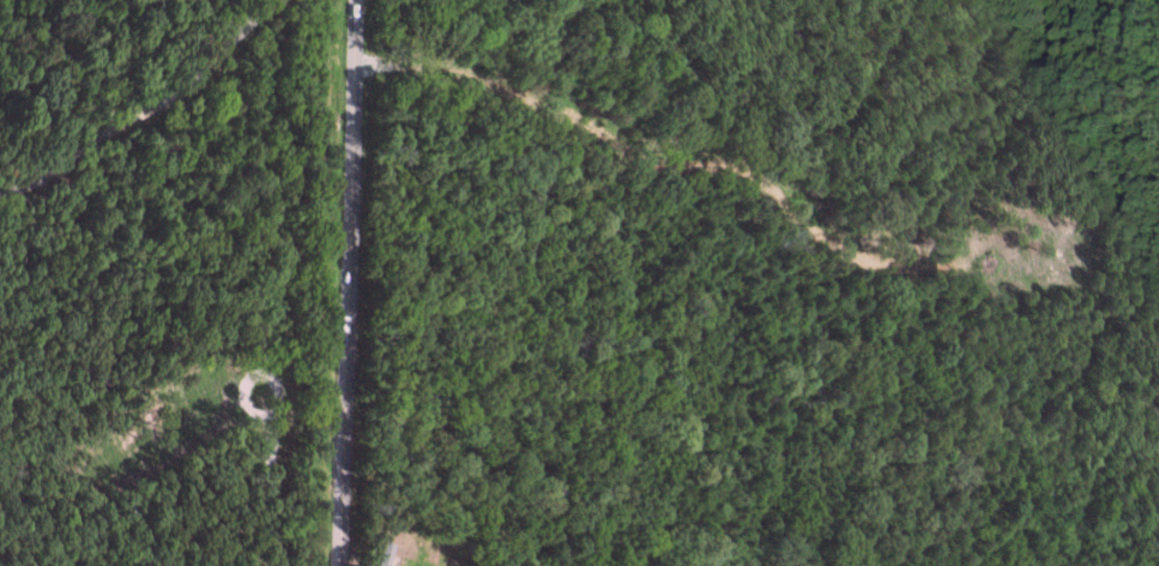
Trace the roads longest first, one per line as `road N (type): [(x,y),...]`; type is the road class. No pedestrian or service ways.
road 1 (tertiary): [(333,565),(351,0)]

